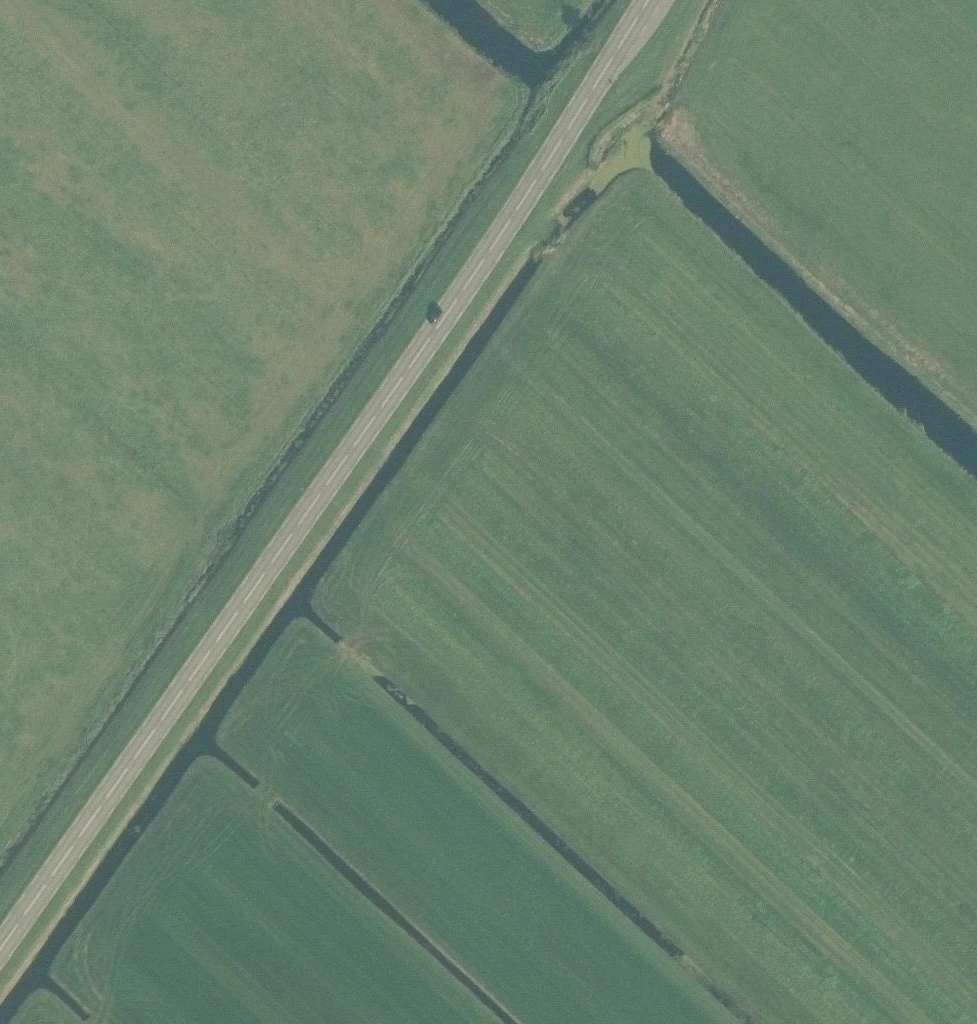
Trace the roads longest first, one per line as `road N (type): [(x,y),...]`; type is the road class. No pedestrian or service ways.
road 1 (primary): [(0,956),(326,493),(651,0)]

